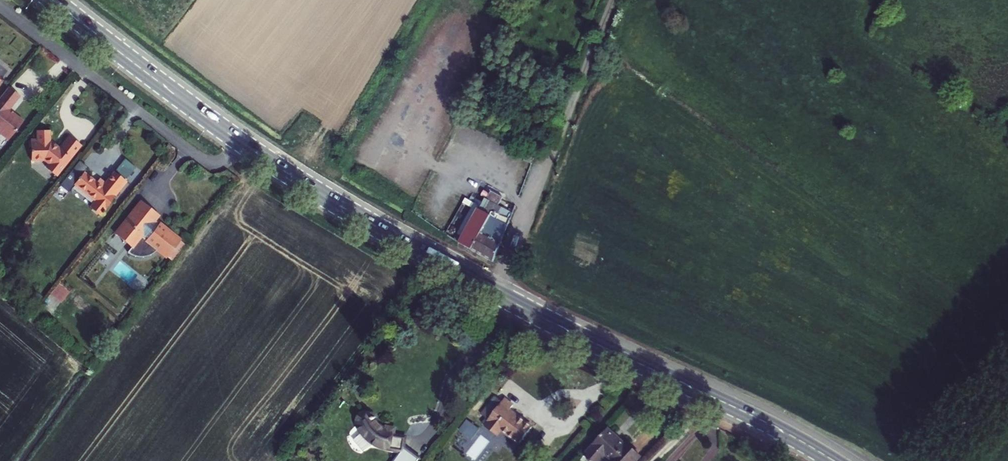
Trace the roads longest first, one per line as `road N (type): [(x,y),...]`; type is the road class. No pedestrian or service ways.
road 1 (primary): [(834,460),(491,291),(245,146)]
road 2 (track): [(617,0),(491,291)]
road 3 (residential): [(0,5),(203,161),(217,163),(245,146)]
road 4 (primary): [(245,146),(53,0)]

